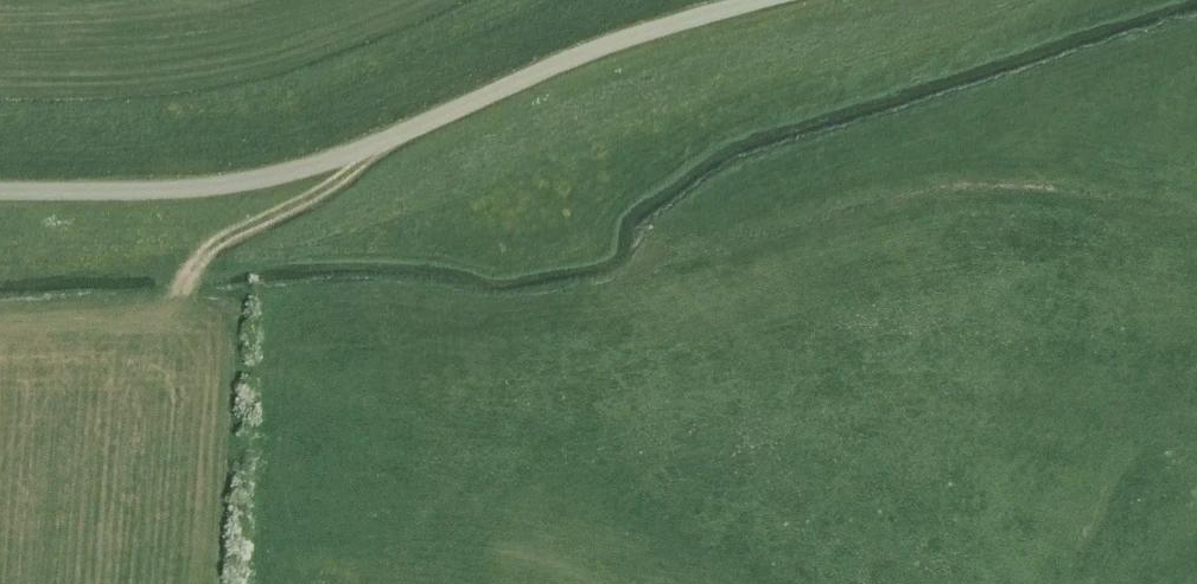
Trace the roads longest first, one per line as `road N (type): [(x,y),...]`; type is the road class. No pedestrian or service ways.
road 1 (unclassified): [(0,192),(188,190),(284,174),(584,54),(762,0)]

